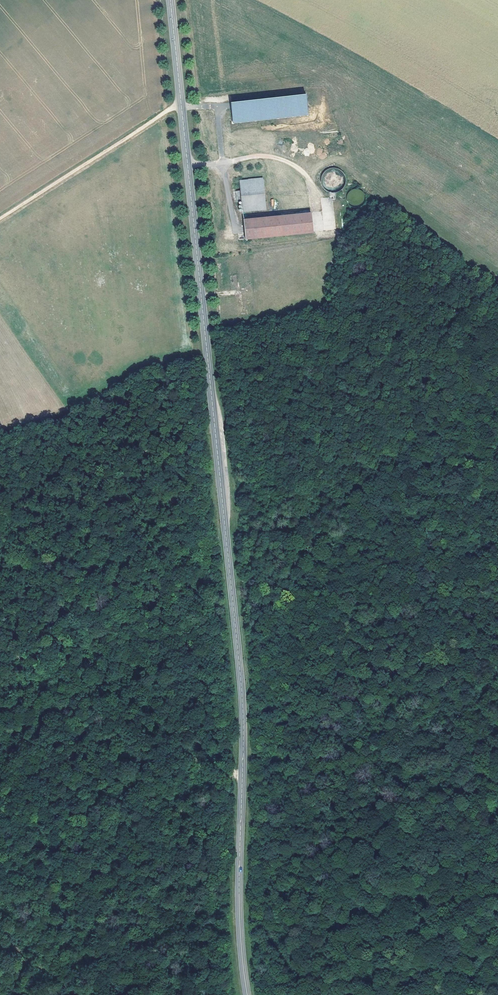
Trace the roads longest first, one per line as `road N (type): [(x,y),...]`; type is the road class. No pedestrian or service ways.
road 1 (tertiary): [(170,0),(242,699),(239,922),(247,994)]
road 2 (track): [(0,723),(205,604),(223,641),(233,772),(242,775)]
road 3 (track): [(166,626),(205,655),(159,864),(129,911),(60,983)]
road 4 (track): [(497,318),(484,307),(442,306),(399,375),(356,423),(253,441)]
road 5 (track): [(181,104),(0,221)]
road 6 (track): [(409,994),(497,870)]
road 7 (track): [(187,0),(201,106),(181,107)]

